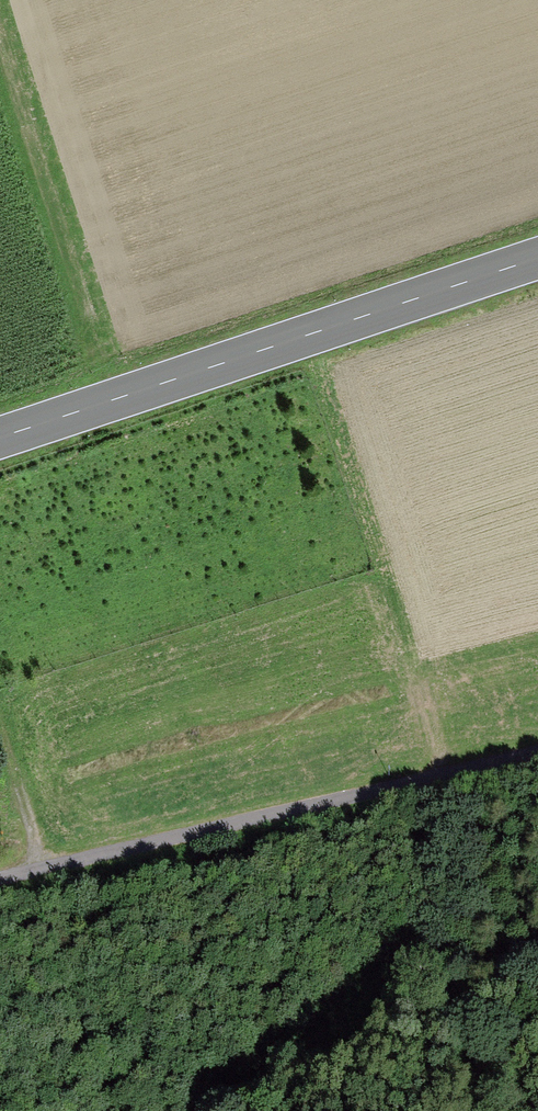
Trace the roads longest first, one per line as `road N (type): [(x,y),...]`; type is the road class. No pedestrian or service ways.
road 1 (primary): [(537,259),(0,438)]
road 2 (track): [(0,879),(537,751)]
road 3 (track): [(0,45),(112,401)]

